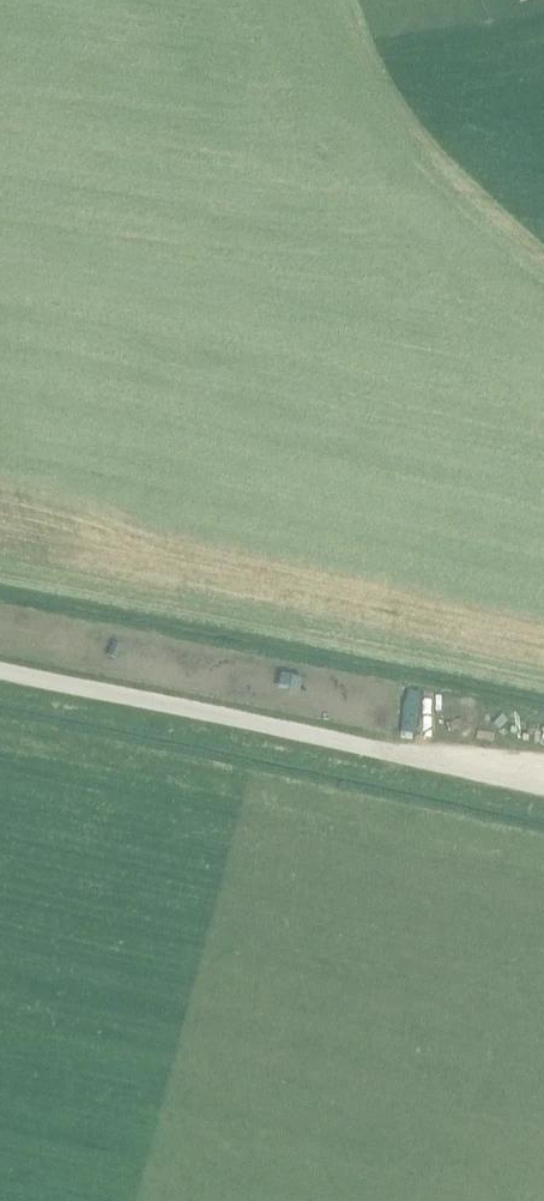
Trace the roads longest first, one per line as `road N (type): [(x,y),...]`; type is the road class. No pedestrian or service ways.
road 1 (unclassified): [(543,816),(0,684)]

